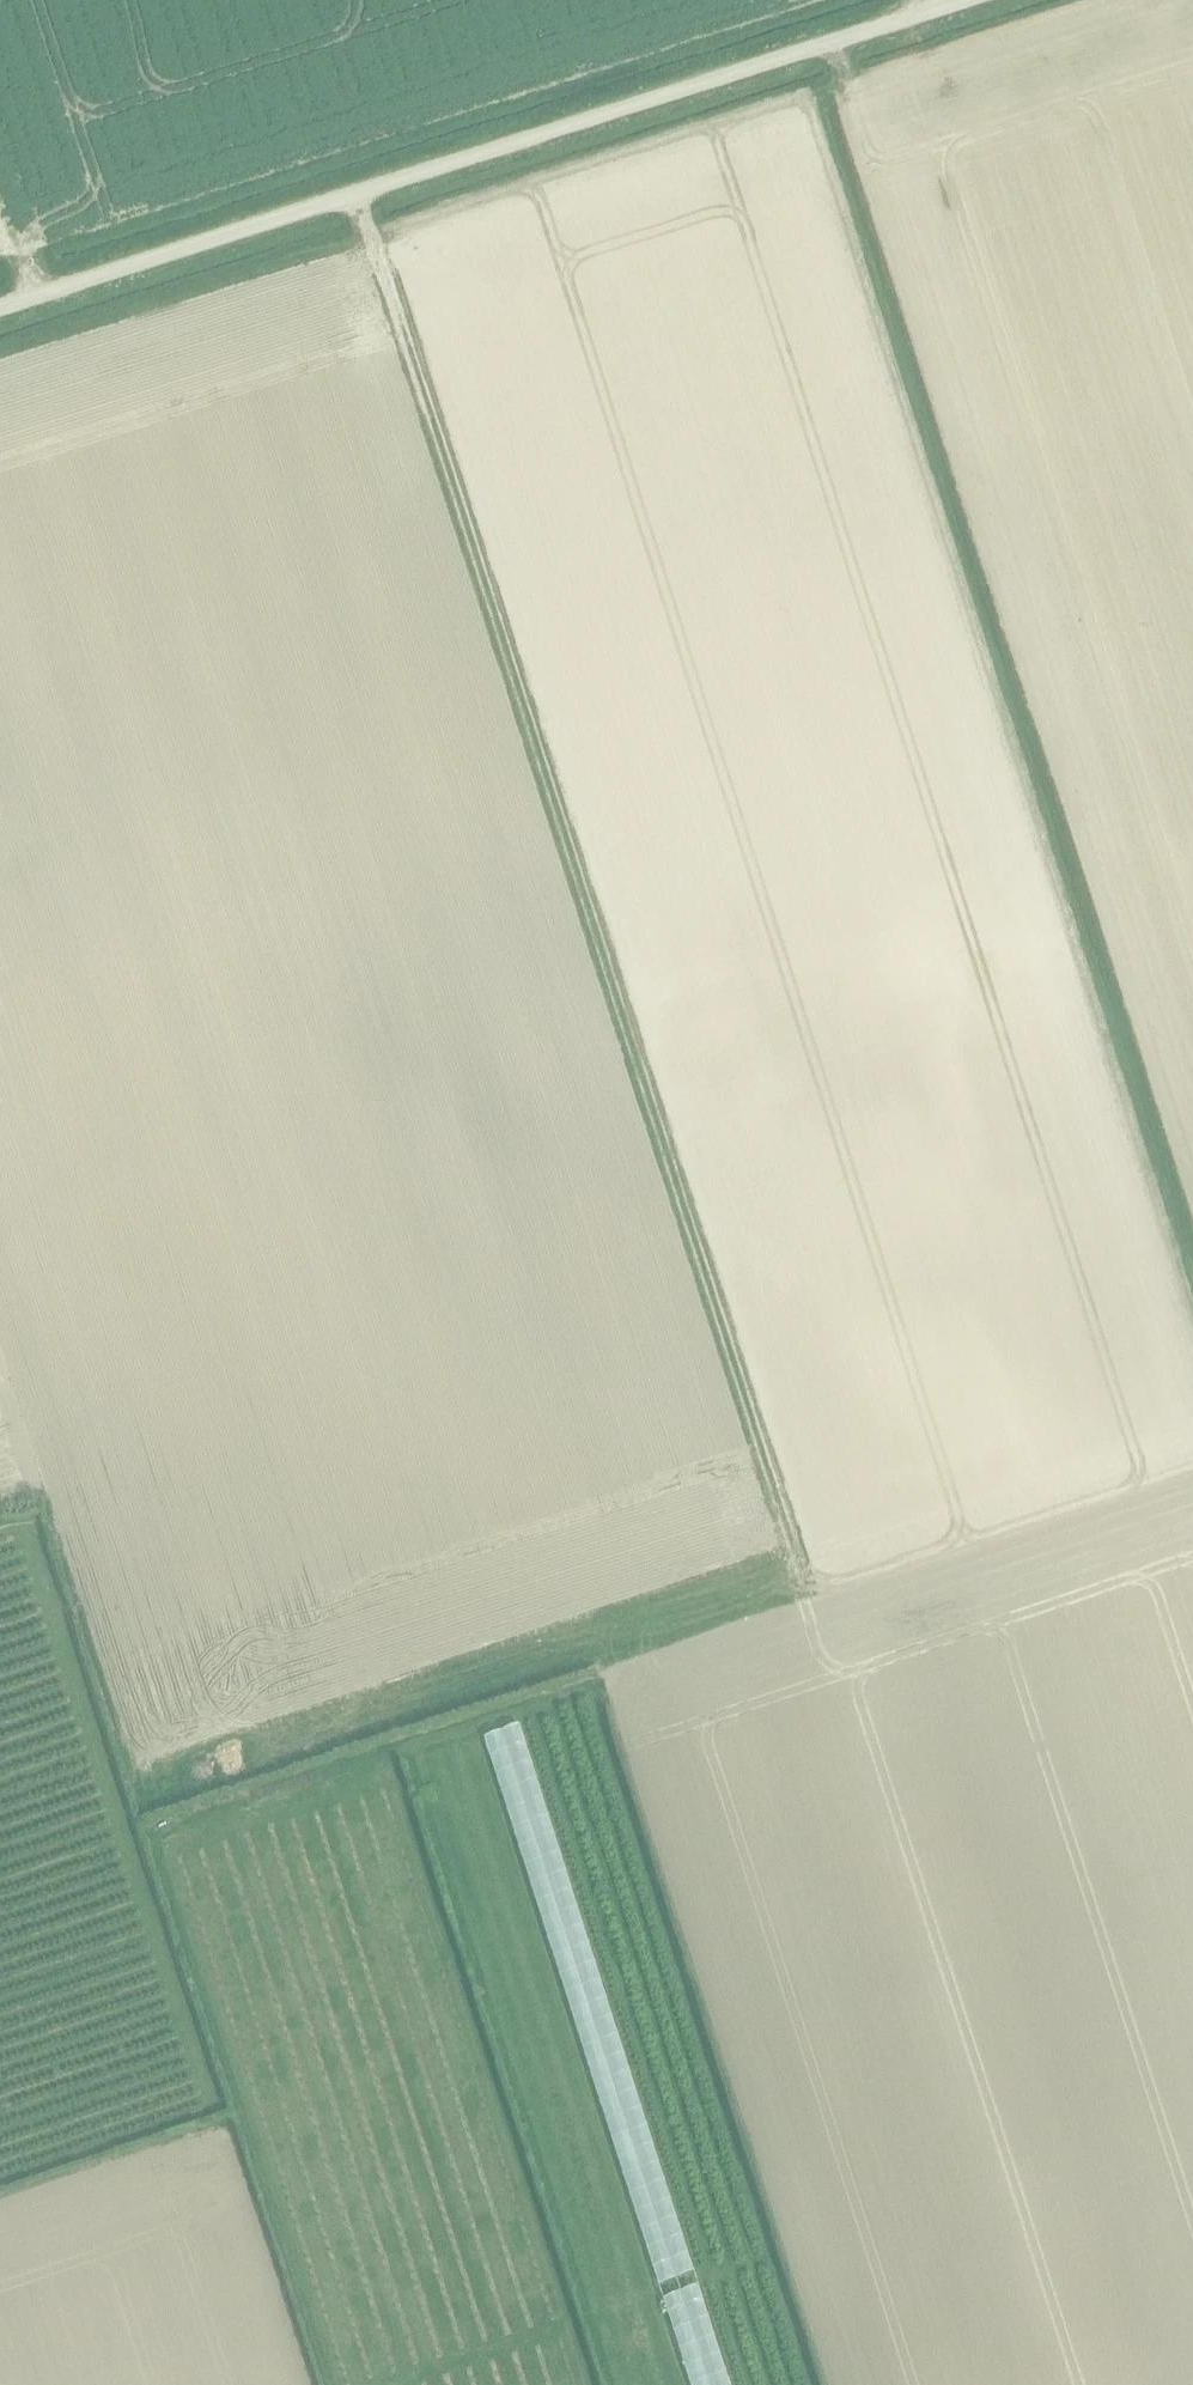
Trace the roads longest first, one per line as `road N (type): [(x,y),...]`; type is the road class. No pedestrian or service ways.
road 1 (unclassified): [(0,294),(950,0)]

